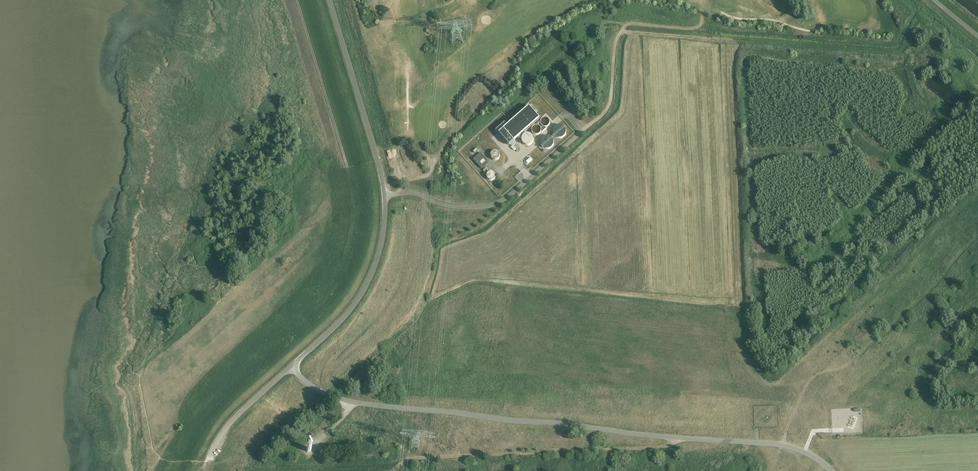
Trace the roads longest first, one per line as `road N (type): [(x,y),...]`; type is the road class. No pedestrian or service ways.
road 1 (unclassified): [(833,470),(778,444),(354,403),(317,389),(291,367)]
road 2 (track): [(677,438),(663,448),(399,464)]
road 3 (unclassified): [(386,196),(412,192),(471,207),(507,198),(582,131),(561,117)]
road 4 (track): [(582,131),(609,104),(624,29),(698,26),(702,9)]
road 5 (unclassified): [(291,367),(364,292),(385,233),(386,196)]
road 6 (unclassified): [(386,196),(330,0)]
road 7 (unclassified): [(206,461),(233,420),(291,367)]

